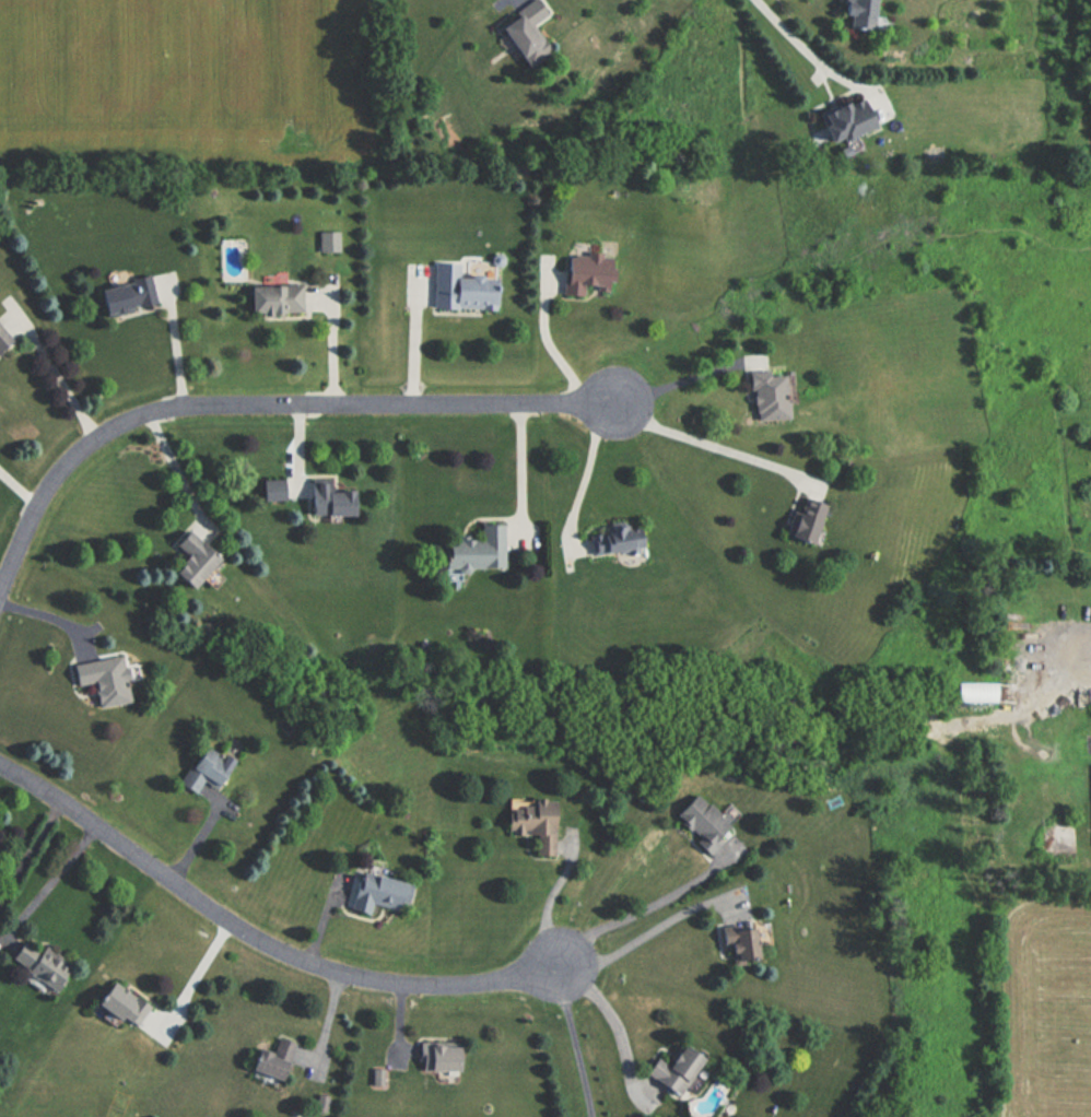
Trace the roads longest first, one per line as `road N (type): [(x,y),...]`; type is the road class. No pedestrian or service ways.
road 1 (residential): [(0,588),(32,513),(74,456),(134,415),(202,402),(623,403)]
road 2 (residential): [(0,761),(286,954),(369,980),(461,983),(556,967)]

